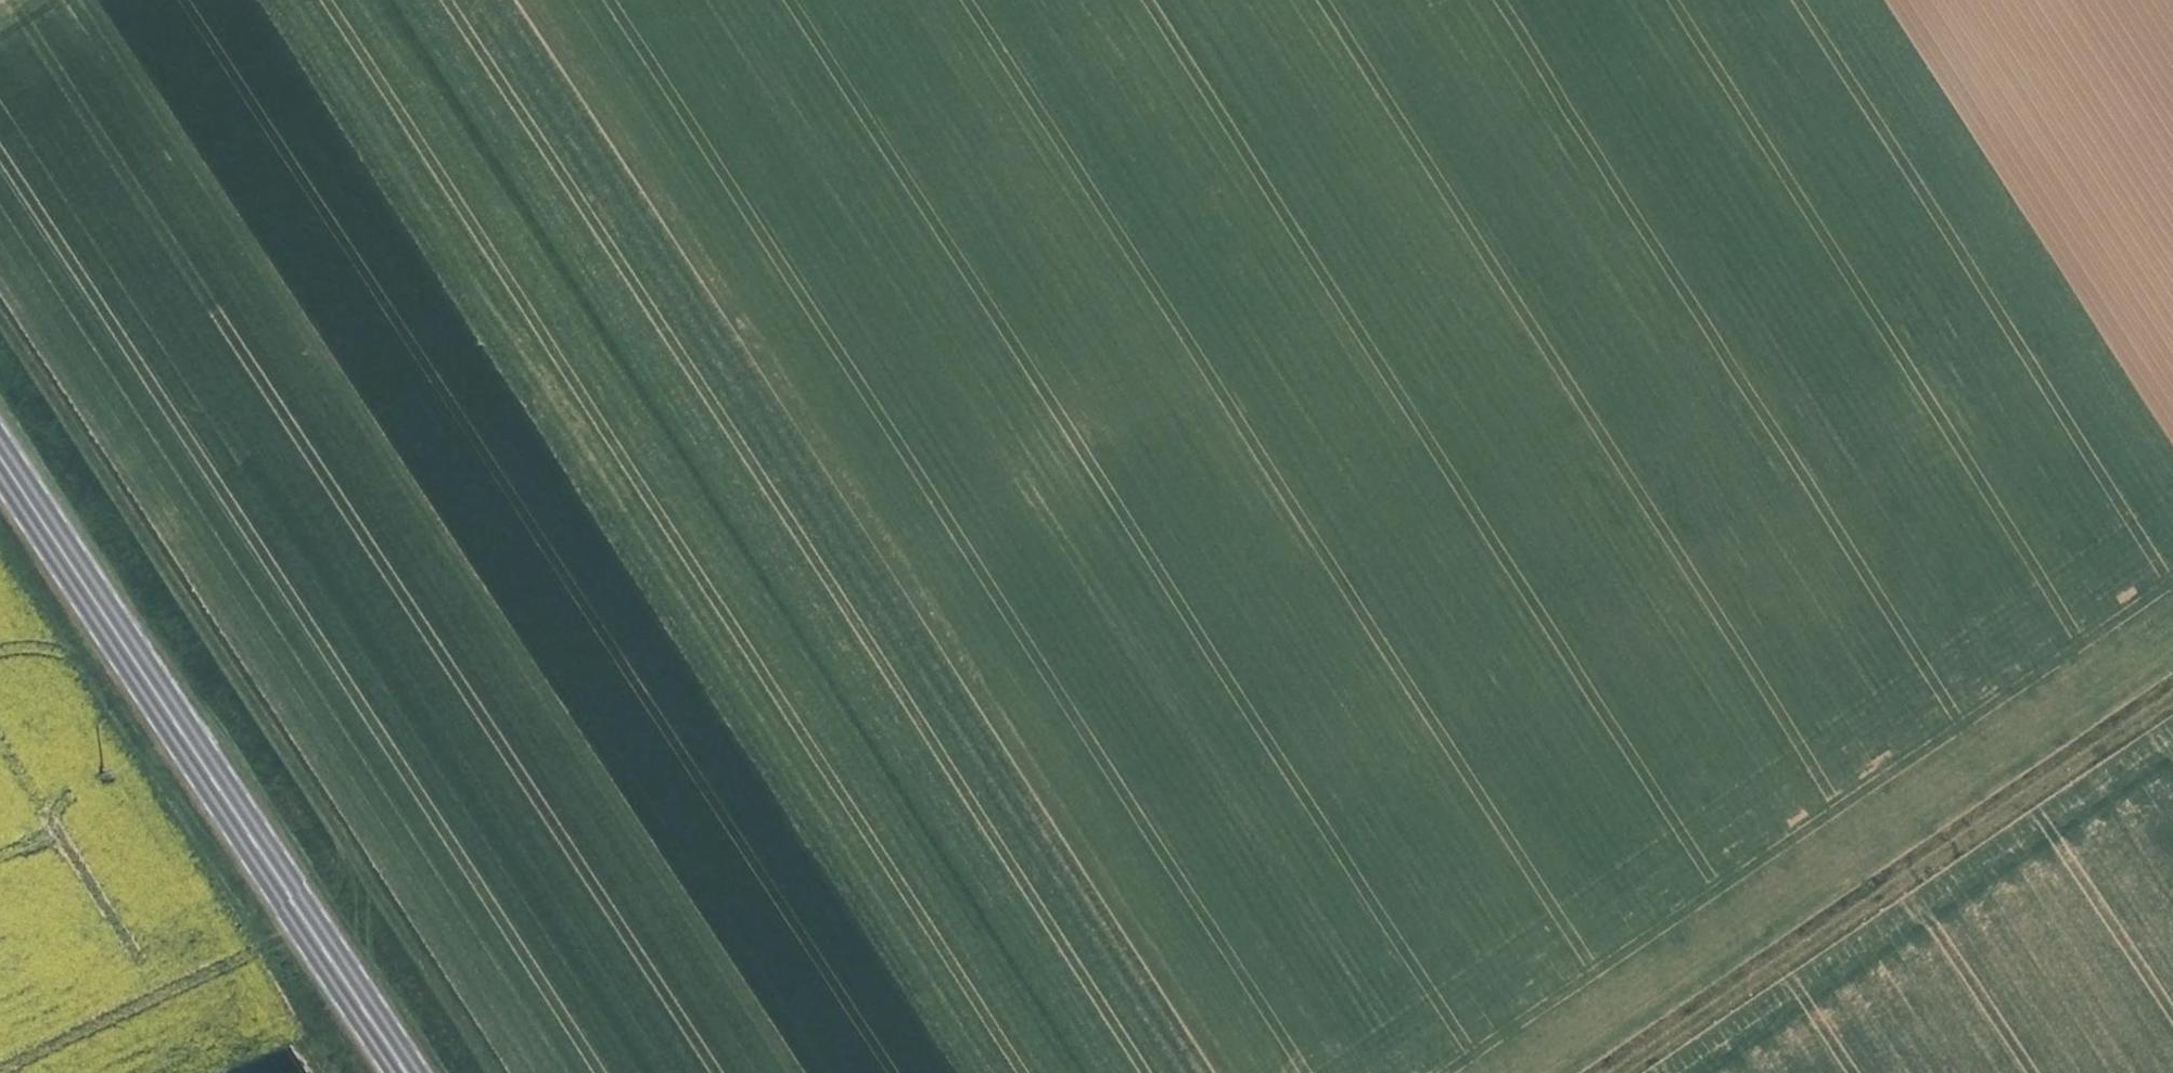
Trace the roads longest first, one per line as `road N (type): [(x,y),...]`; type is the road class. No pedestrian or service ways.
road 1 (primary): [(406,1072),(0,458)]
road 2 (track): [(2172,702),(1627,1072)]

